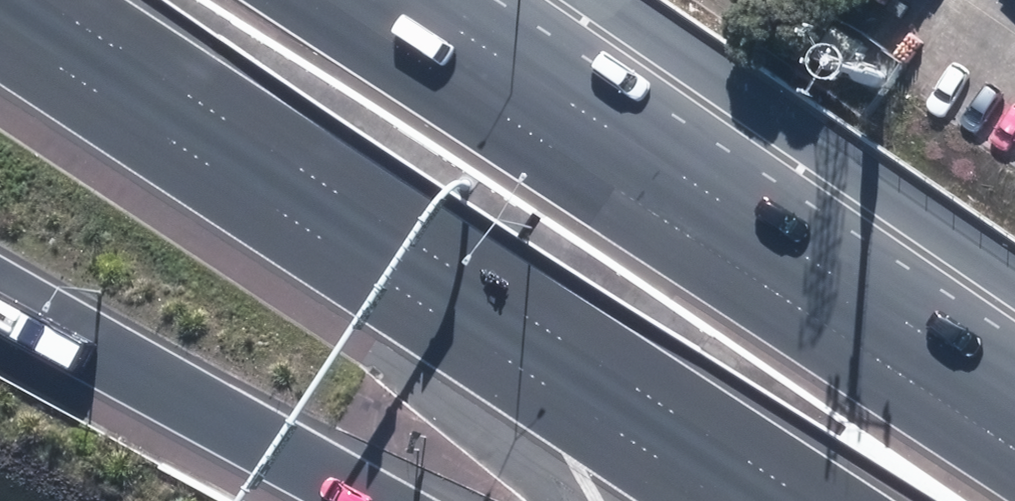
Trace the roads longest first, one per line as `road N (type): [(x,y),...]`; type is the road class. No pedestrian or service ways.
road 1 (motorway): [(723,500),(0,30)]
road 2 (motorway): [(417,0),(1014,390)]
road 3 (motorway): [(385,500),(0,290)]

